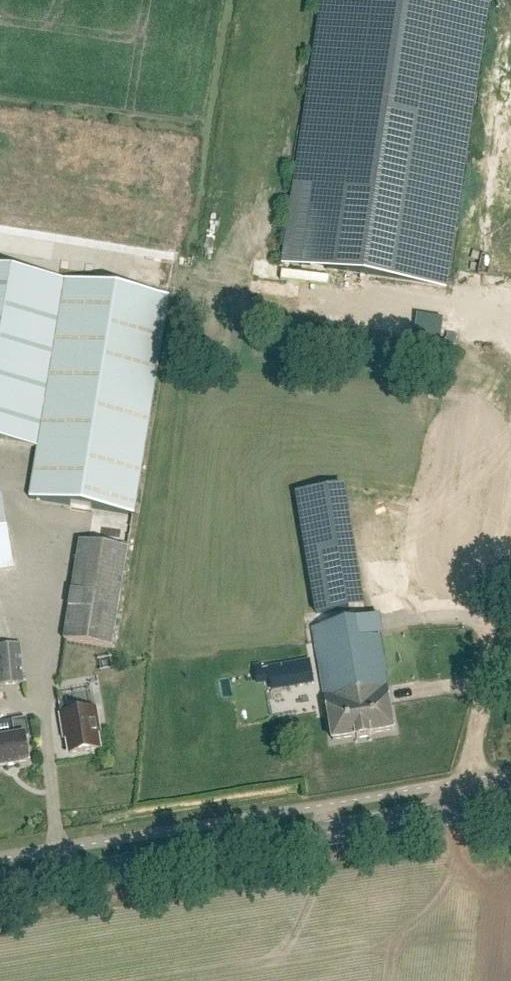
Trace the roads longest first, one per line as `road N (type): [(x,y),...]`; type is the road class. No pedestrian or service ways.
road 1 (secondary): [(0,885),(465,809)]
road 2 (unclassified): [(465,809),(510,503)]

